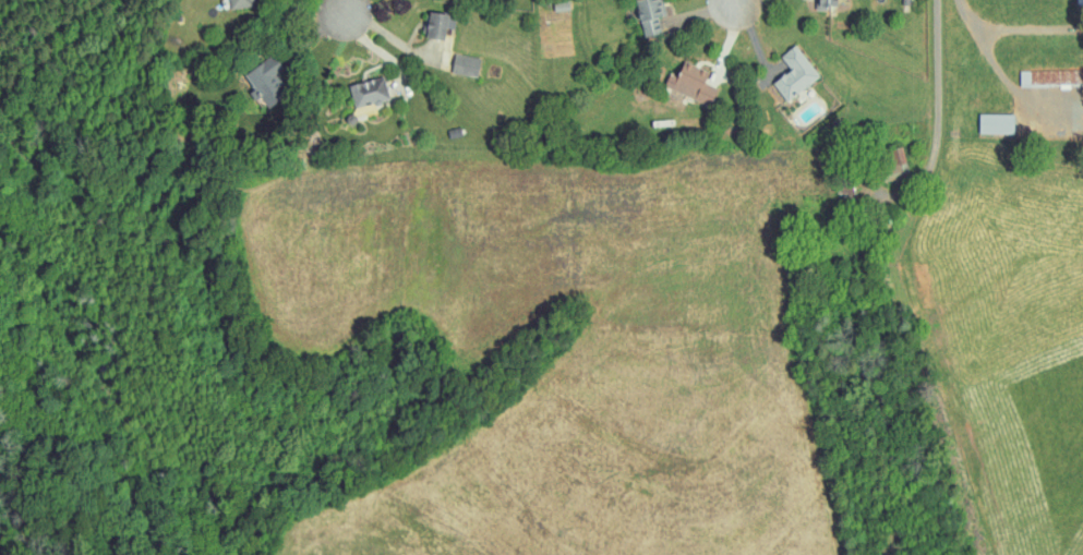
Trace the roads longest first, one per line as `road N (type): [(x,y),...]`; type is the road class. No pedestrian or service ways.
road 1 (residential): [(931,0),(930,111),(897,225)]

